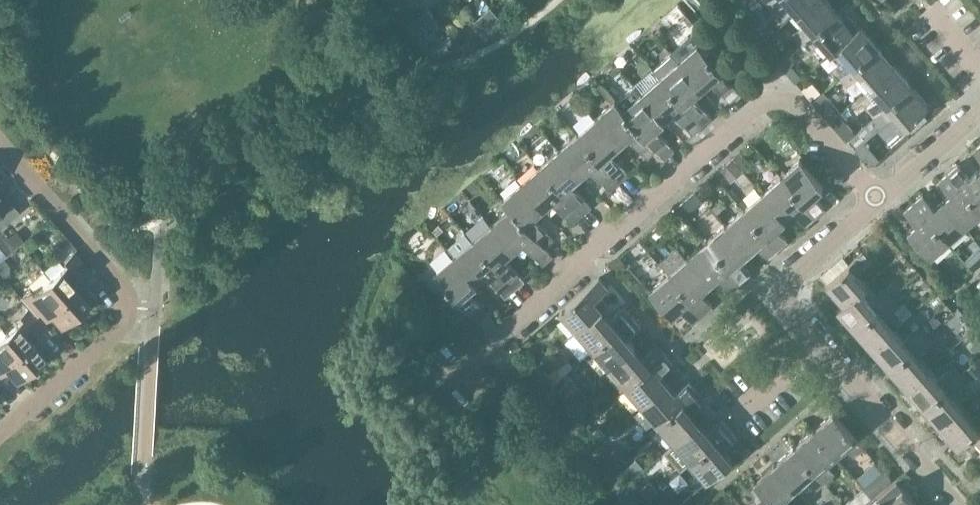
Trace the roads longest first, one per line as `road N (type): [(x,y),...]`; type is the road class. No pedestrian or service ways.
road 1 (residential): [(876,204),(770,91),(476,353)]
road 2 (residential): [(965,504),(776,291),(876,204)]
road 3 (residential): [(0,432),(120,333),(129,311),(123,292),(0,148)]
road 4 (residential): [(876,204),(979,116)]

